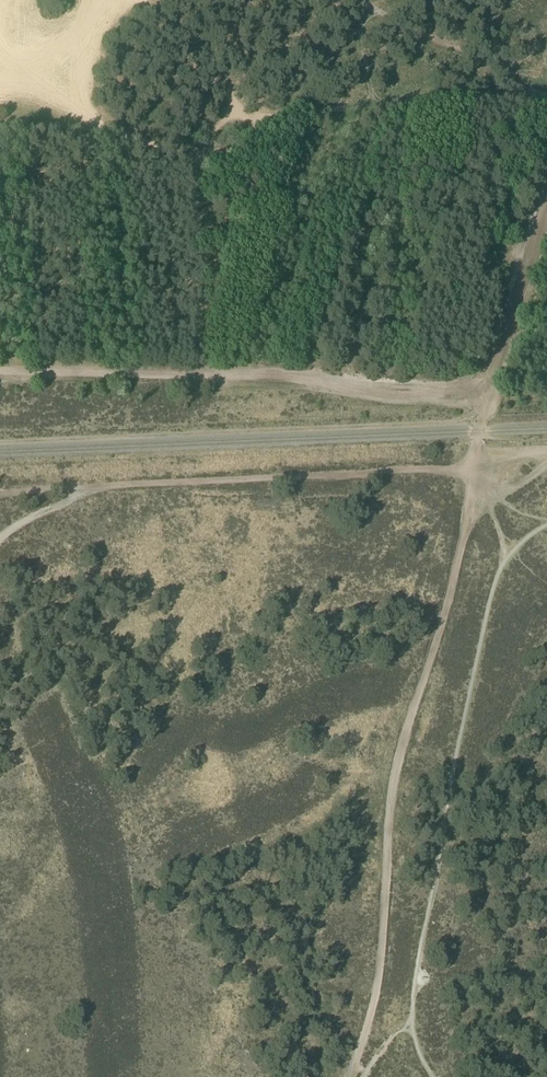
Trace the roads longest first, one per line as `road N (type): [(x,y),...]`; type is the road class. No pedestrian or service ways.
road 1 (track): [(348,1076),(378,988),(390,799),(466,518),(486,497),(531,477),(540,455)]
road 2 (track): [(475,464),(77,489)]
road 3 (track): [(284,112),(196,171),(208,369)]
road 4 (track): [(490,386),(446,394),(370,390),(281,371),(208,369)]
road 5 (track): [(0,368),(208,369)]
road 6 (track): [(490,386),(546,196)]
road 7 (track): [(369,21),(374,105),(284,112)]

